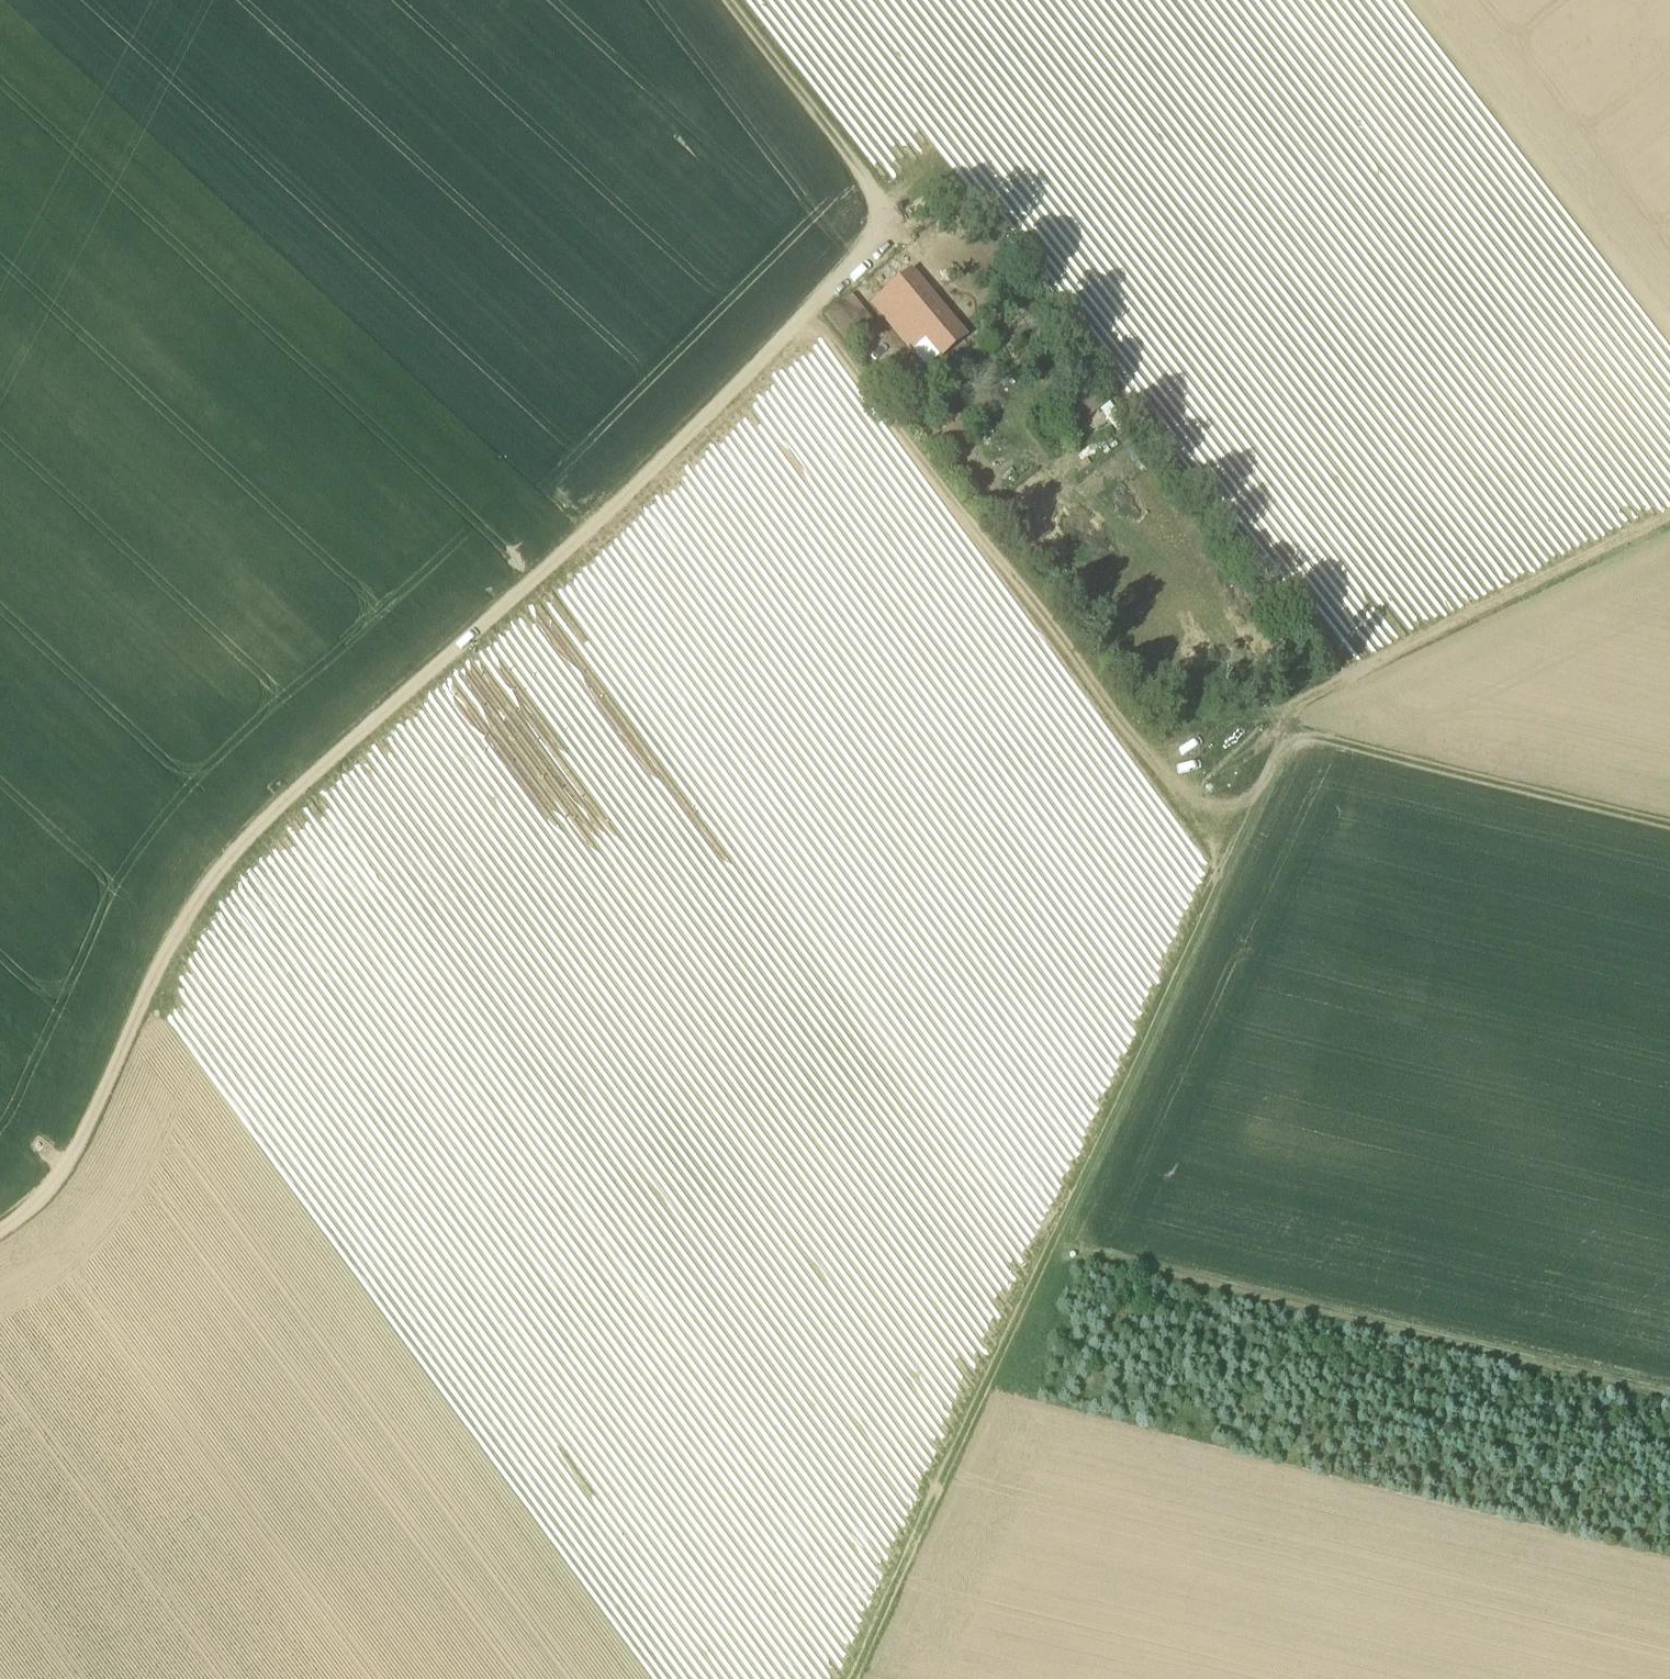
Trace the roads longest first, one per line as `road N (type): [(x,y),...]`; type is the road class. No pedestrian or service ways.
road 1 (track): [(730,0),(891,204),(890,234),(594,522),(266,816),(184,925),(60,1180),(0,1233)]
road 2 (track): [(856,1678),(1283,738),(1669,828)]

